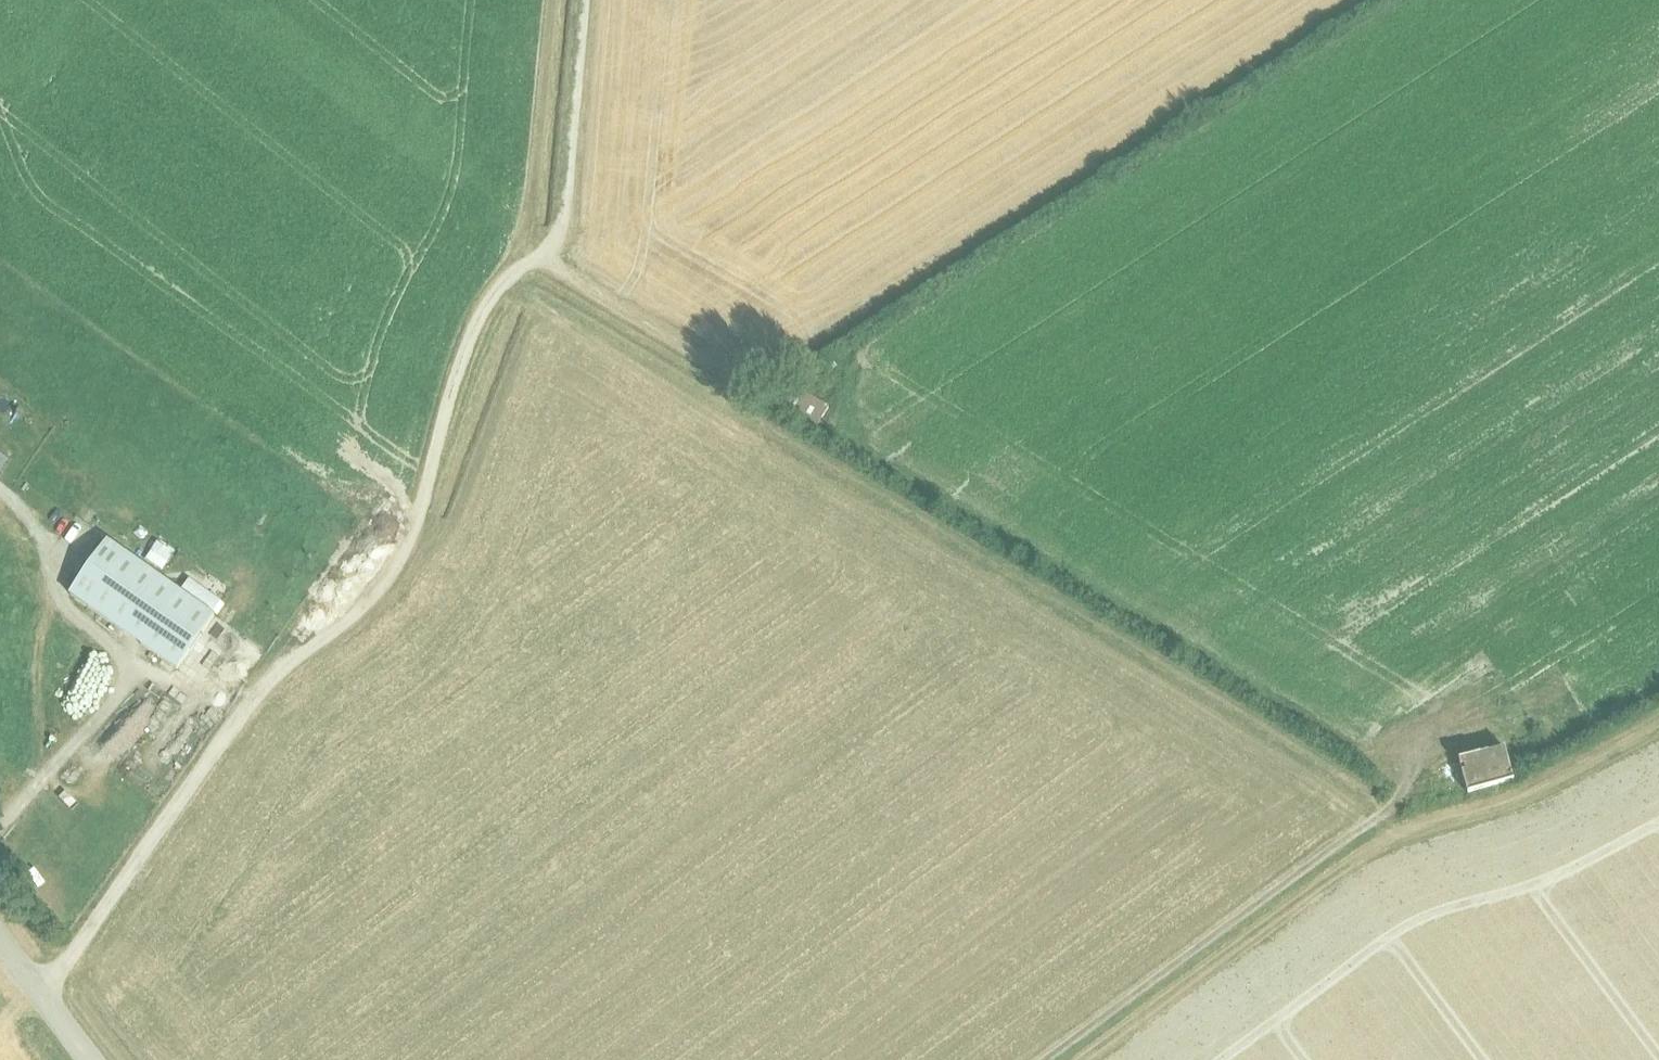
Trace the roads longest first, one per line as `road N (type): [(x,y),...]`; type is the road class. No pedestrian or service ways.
road 1 (track): [(45,982),(247,699),(272,673),(365,612),(415,544),(434,490),(460,352),(488,296),(521,258),(745,389),(1343,0)]
road 2 (track): [(521,258),(542,217),(563,0)]
road 3 (unclassified): [(104,1059),(0,925)]

